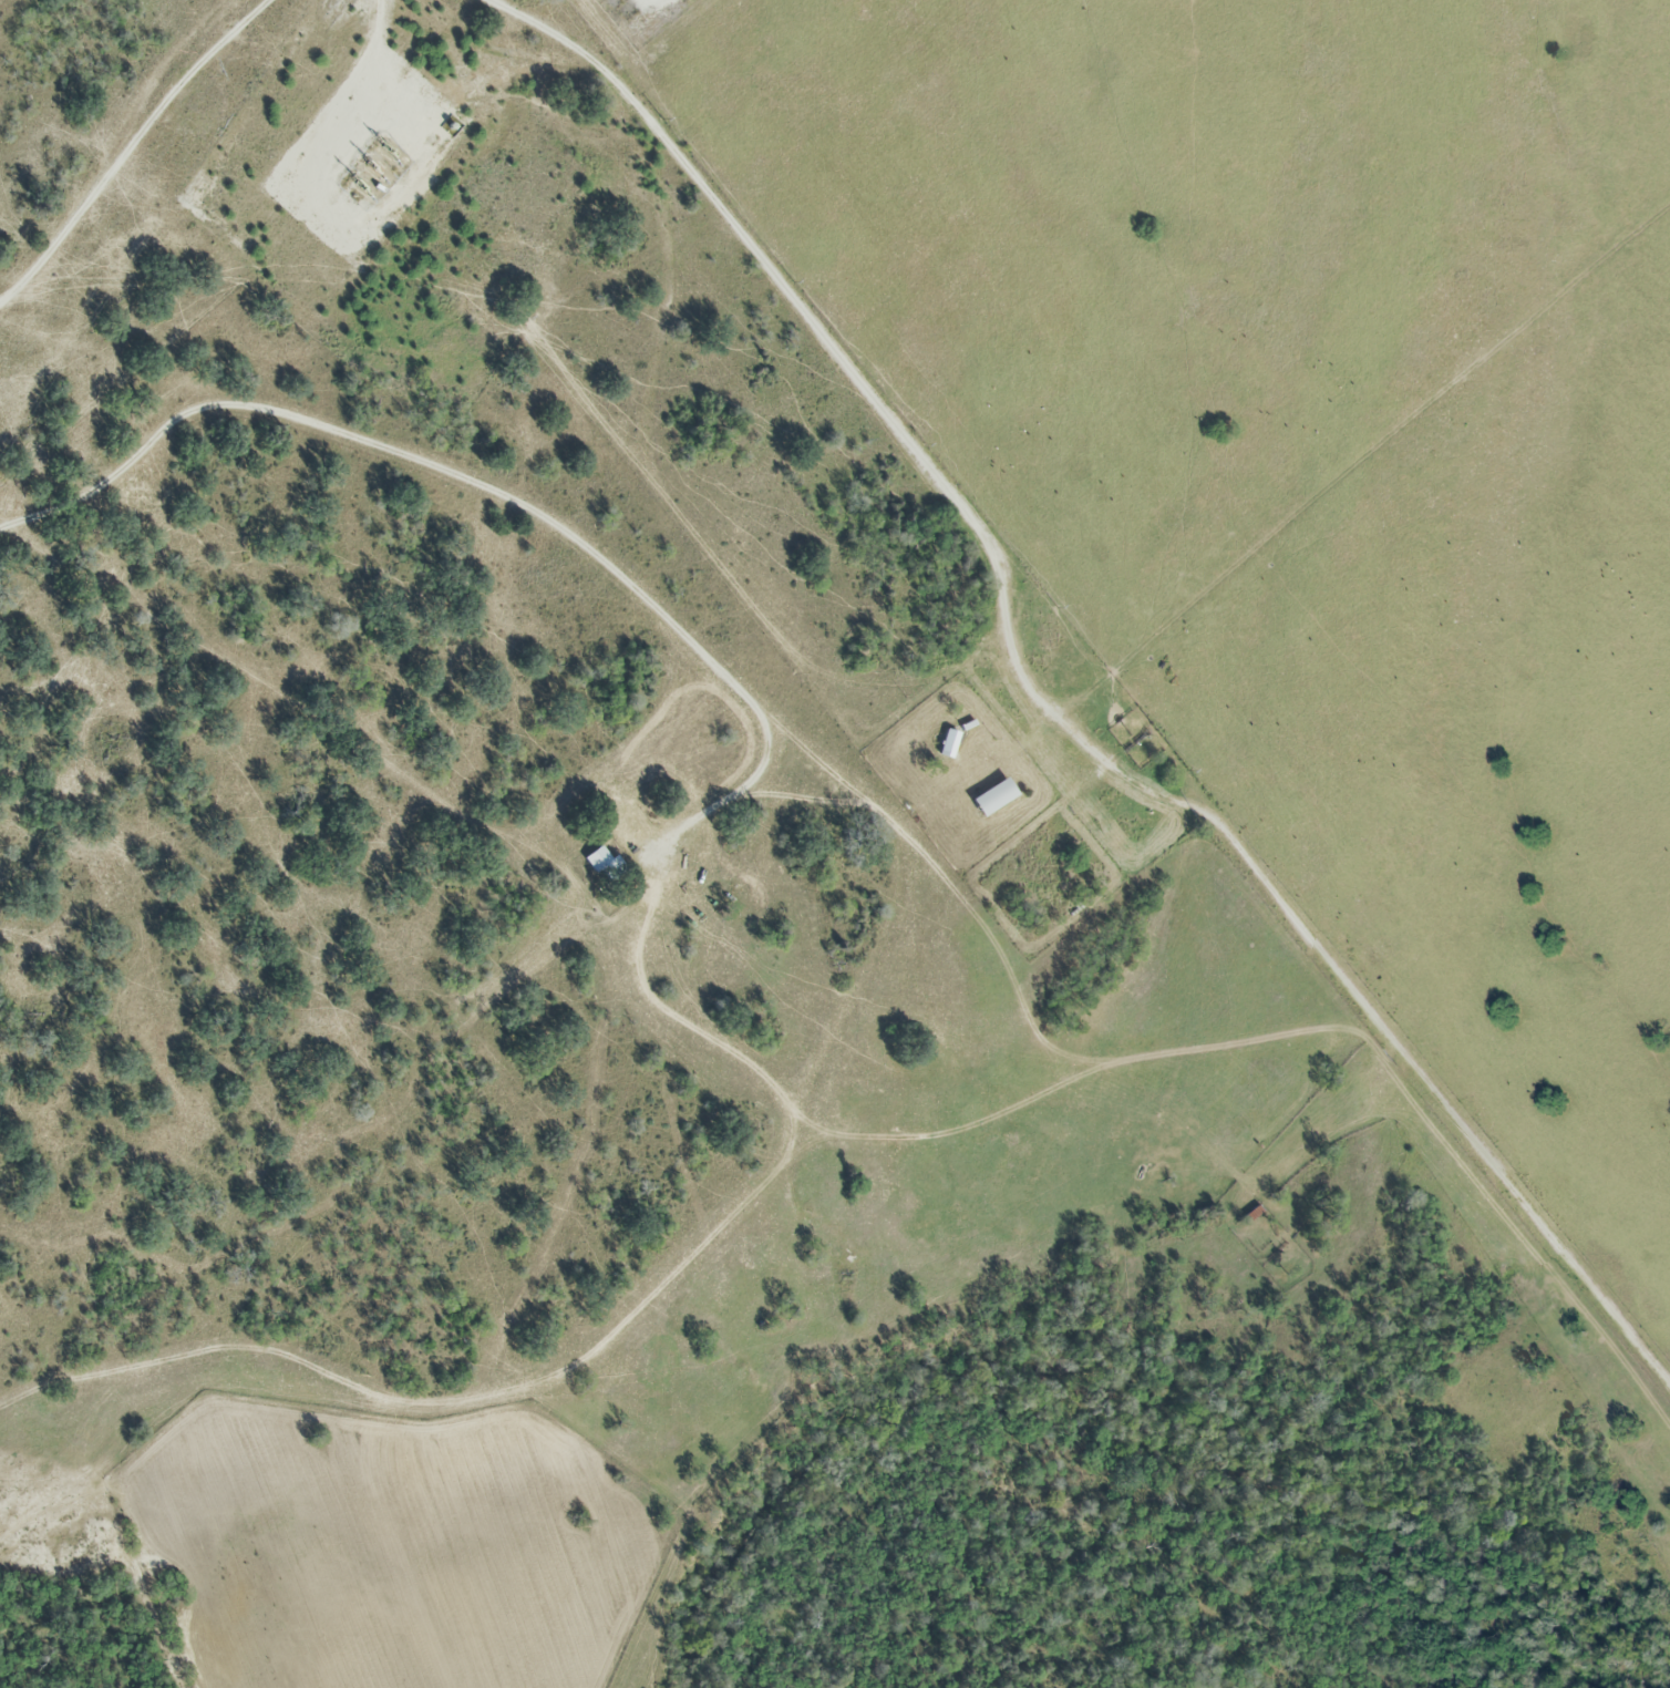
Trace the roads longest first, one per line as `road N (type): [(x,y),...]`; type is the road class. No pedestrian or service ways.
road 1 (residential): [(1103,753),(1205,802),(1669,1375)]
road 2 (residential): [(281,400),(543,510),(761,704),(906,766)]

